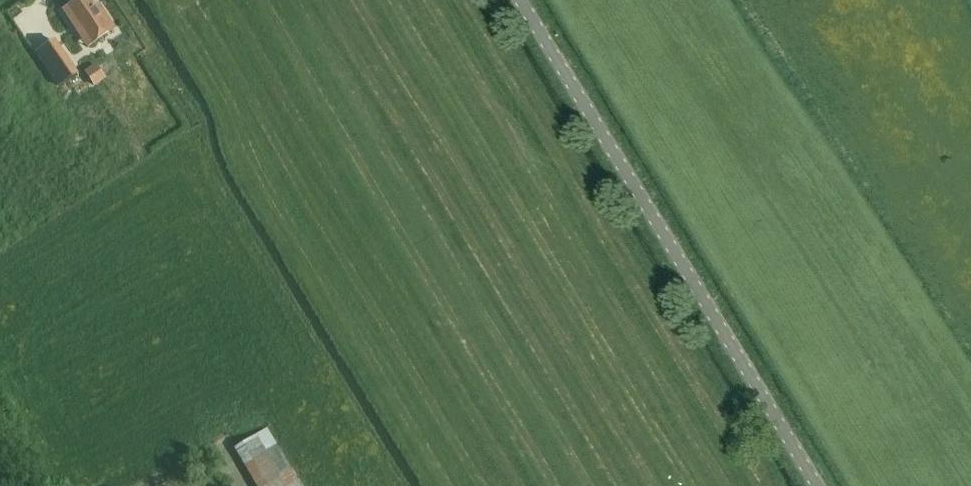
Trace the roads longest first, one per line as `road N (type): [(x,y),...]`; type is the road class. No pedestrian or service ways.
road 1 (unclassified): [(818,485),(522,0)]

